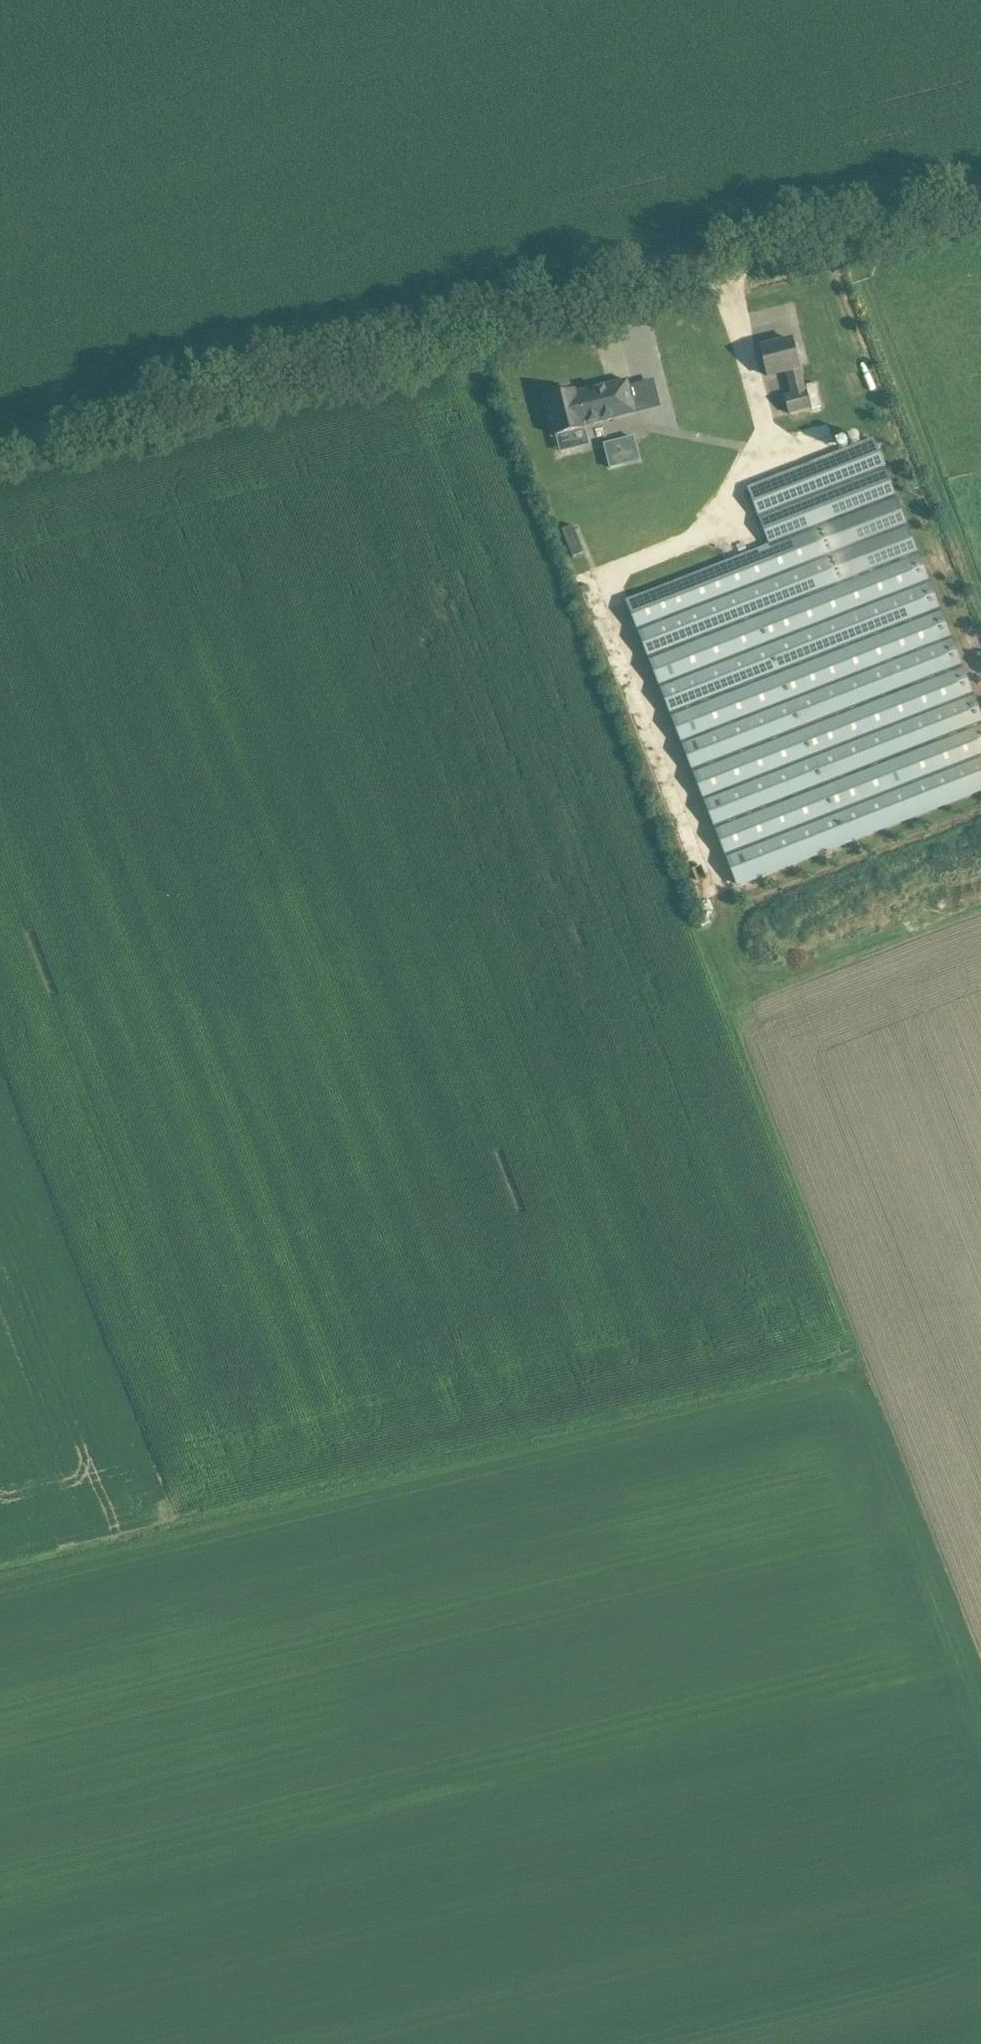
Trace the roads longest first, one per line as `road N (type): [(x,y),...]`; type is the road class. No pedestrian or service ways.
road 1 (unclassified): [(980,208),(0,452)]

